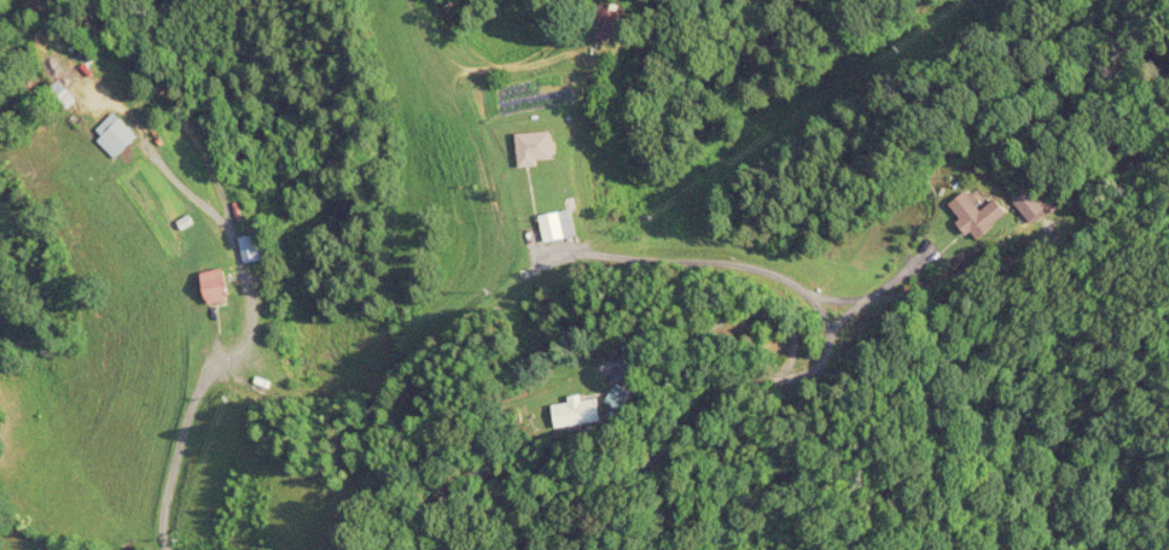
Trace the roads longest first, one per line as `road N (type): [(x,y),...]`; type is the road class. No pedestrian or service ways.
road 1 (residential): [(242,549),(242,457),(267,398),(409,373),(525,275),(539,230)]

